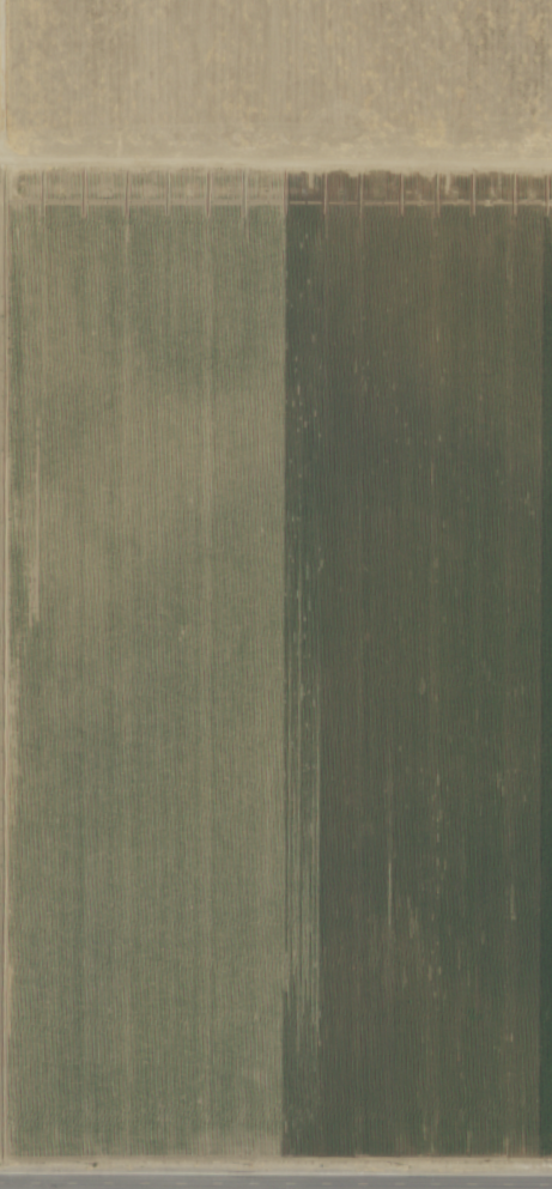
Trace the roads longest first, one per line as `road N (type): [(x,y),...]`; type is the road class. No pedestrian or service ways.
road 1 (tertiary): [(551,1187),(0,1183)]

